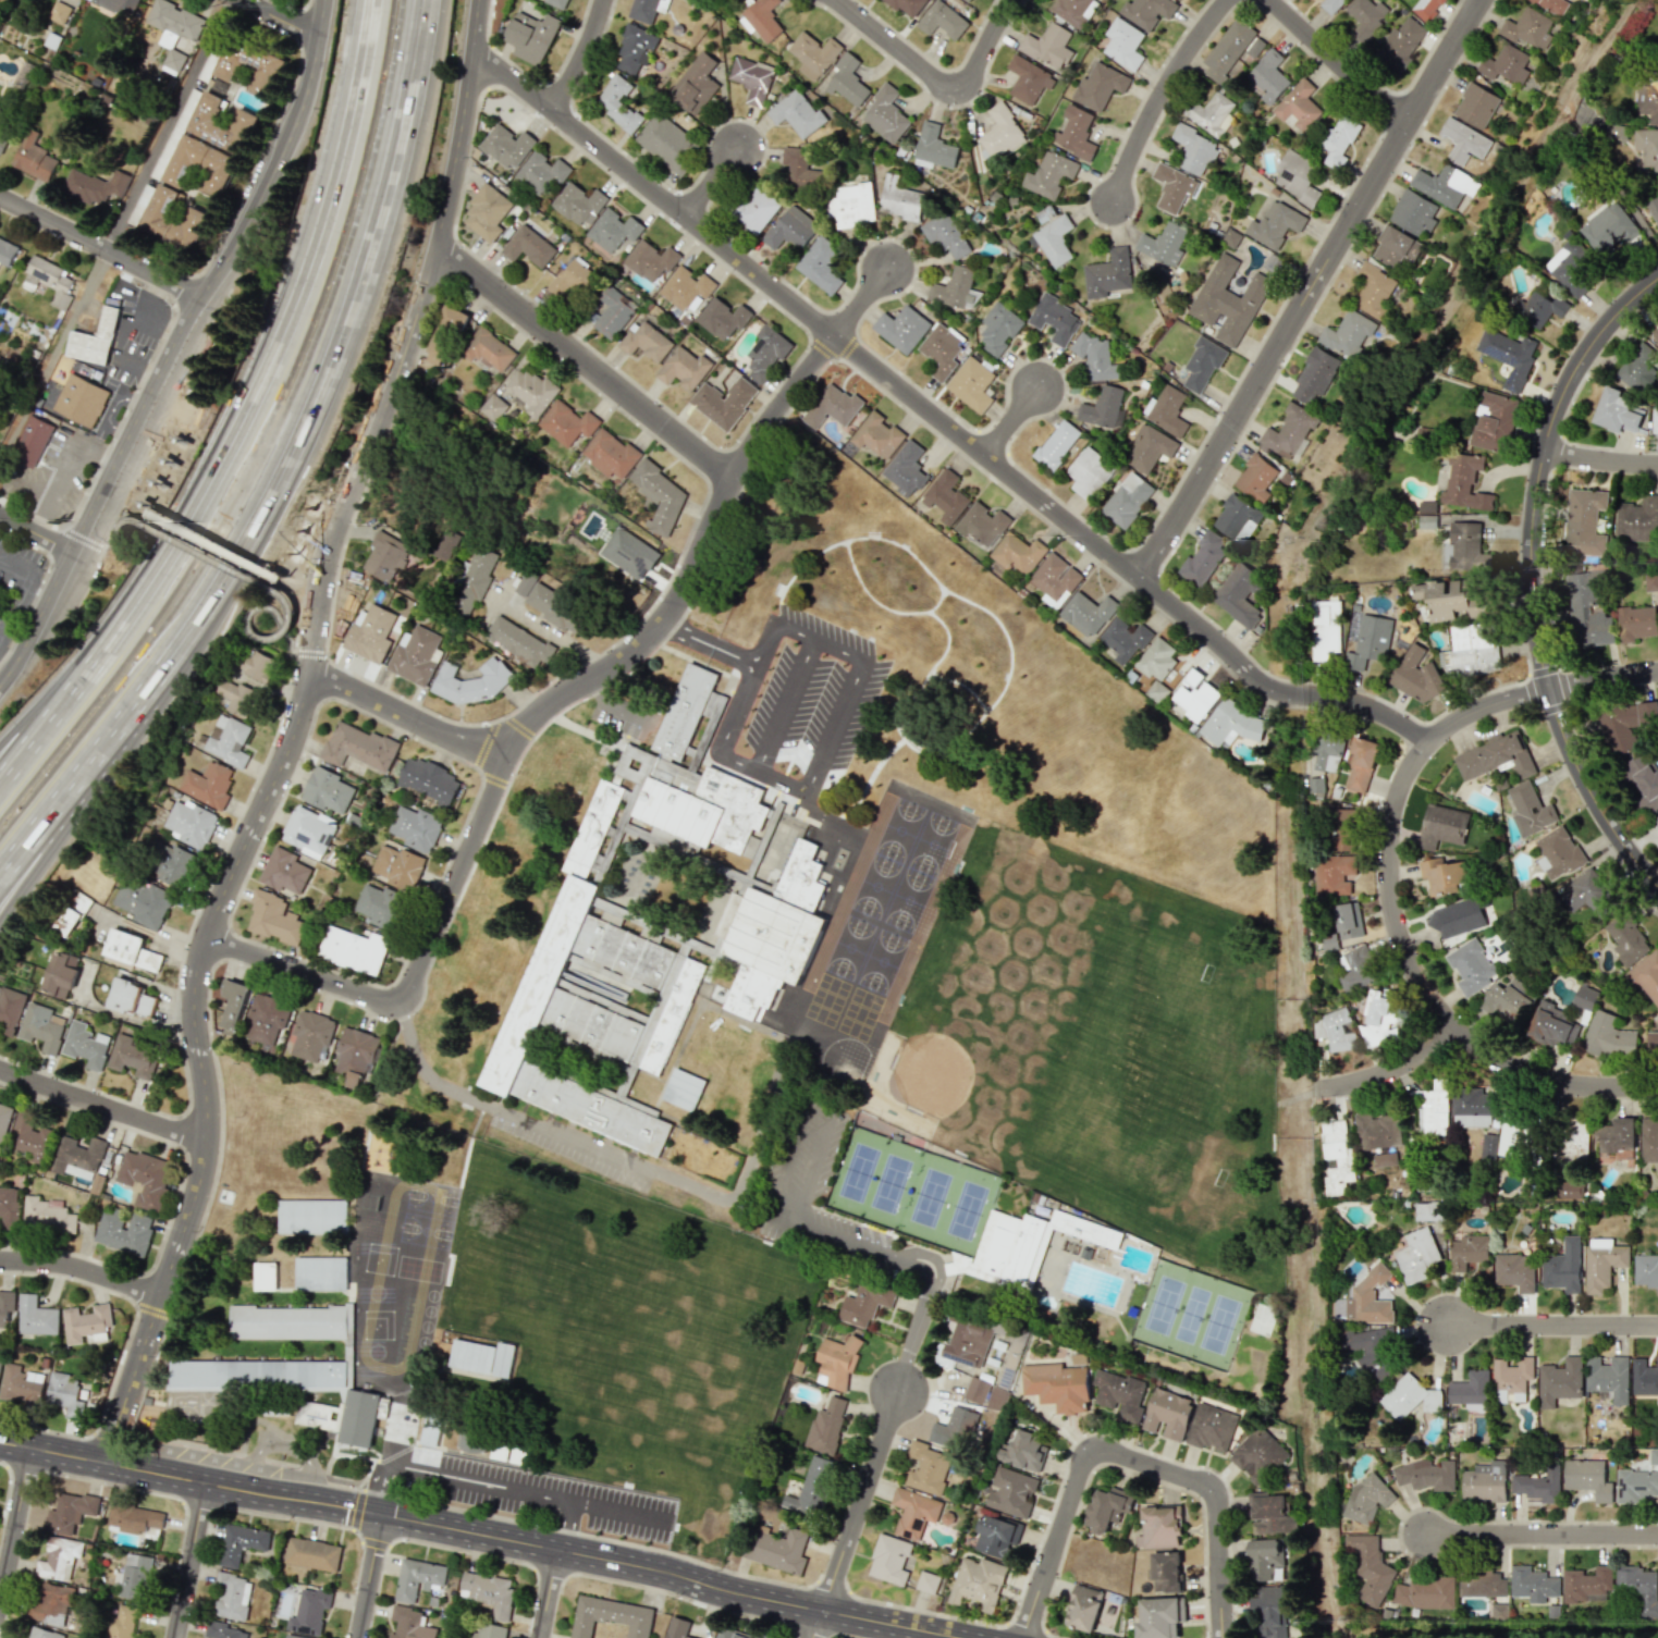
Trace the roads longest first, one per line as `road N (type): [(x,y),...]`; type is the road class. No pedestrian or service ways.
road 1 (residential): [(483,0),(421,308),(378,432),(329,534),(294,728),(196,964),(192,1029),(206,1141),(107,1463)]
road 2 (residential): [(549,110),(1260,682),(1298,698),(1384,711),(1436,742)]
road 3 (residential): [(889,271),(751,453),(675,612),(518,727),(412,985),(380,1001),(204,937)]
road 4 (residential): [(1657,1088),(1558,1084),(1479,1048),(1434,1002),(1411,961),(1395,875),(1402,799),(1426,753),(1451,728),(1496,704),(1552,689),(1657,673)]
road 5 (tertiary): [(0,682),(46,614),(288,136),(323,0)]
road 6 (tertiary): [(1657,279),(1600,334),(1569,385),(1547,451),(1536,530),(1543,644),(1565,729),(1608,817),(1657,887)]
road 7 (residential): [(1478,0),(1139,579)]
road 8 (motorway): [(198,608),(278,477),(363,280),(424,0)]
road 9 (motorway): [(376,0),(331,208),(278,359),(153,590)]
road 10 (residential): [(1023,1637),(1082,1458),(1098,1449),(1203,1483),(1213,1495),(1225,1637)]
road 11 (tertiary): [(560,1550),(954,1637)]
road 12 (residential): [(437,244),(735,483)]
road 13 (motorway): [(0,917),(86,798),(198,608)]
road 14 (tertiary): [(32,1450),(382,1516)]
road 15 (motorway): [(0,873),(198,608)]
road 16 (residential): [(837,0),(943,85),(958,87),(969,83),(1012,0)]
road 17 (motorway): [(153,590),(0,791)]
road 18 (residential): [(1229,0),(1158,107),(1117,206)]
road 19 (residential): [(897,1391),(825,1612)]
road 20 (residential): [(1425,1535),(1657,1536)]
road 21 (residential): [(0,200),(204,297)]
road 22 (residential): [(206,1141),(0,1070)]
road 23 (residential): [(307,668),(503,762)]
road 24 (motorway): [(153,590),(0,744)]
road 25 (residential): [(1449,1325),(1657,1327)]
road 26 (residential): [(1270,0),(1411,121)]
road 27 (tertiary): [(382,1516),(560,1550)]
road 28 (residential): [(0,1260),(72,1266),(159,1295)]
road 29 (residential): [(32,1450),(0,1610)]
road 30 (residential): [(1312,1088),(1398,1068),(1453,1026)]
road 31 (residential): [(206,1485),(175,1637)]
road 32 (residential): [(604,0),(577,67),(549,110)]
road 33 (residential): [(382,1516),(359,1637)]

